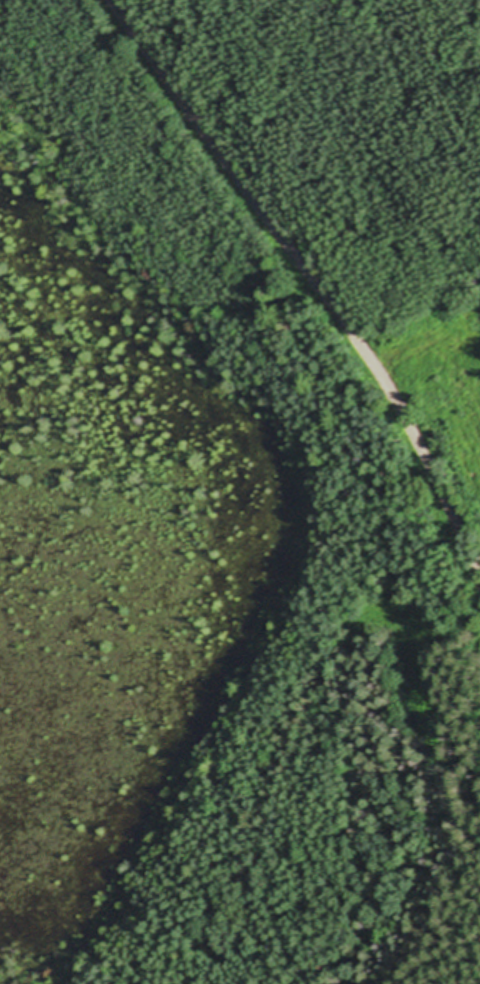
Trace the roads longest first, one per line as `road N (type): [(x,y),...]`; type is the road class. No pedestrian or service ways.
road 1 (residential): [(479,584),(460,527),(368,358),(112,0)]

